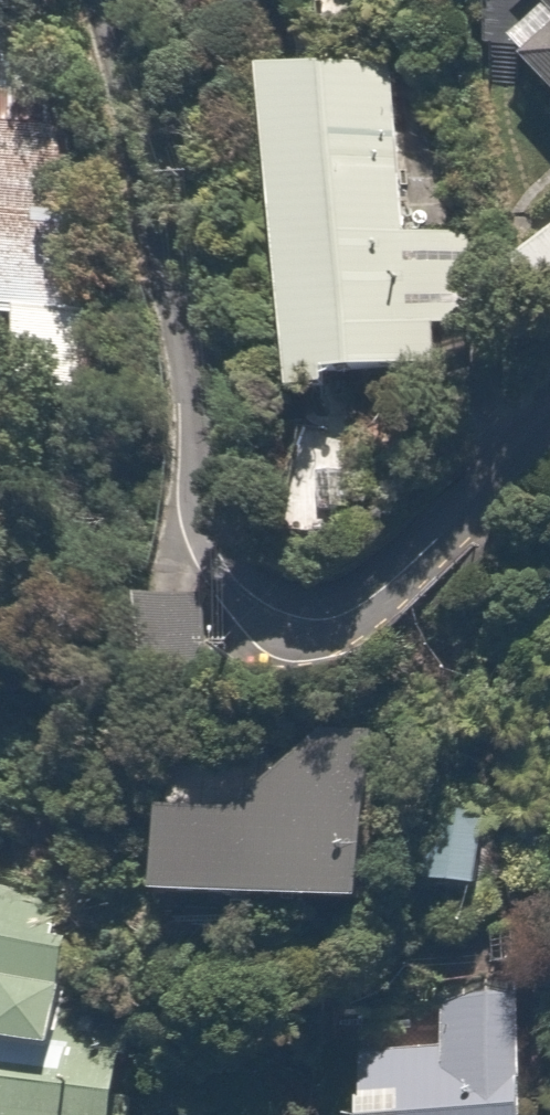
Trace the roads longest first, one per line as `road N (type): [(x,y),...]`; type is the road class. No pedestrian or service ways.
road 1 (residential): [(109,0),(155,210),(201,370),(211,553),(245,596),(295,615),(336,616),(397,585),(549,414)]

